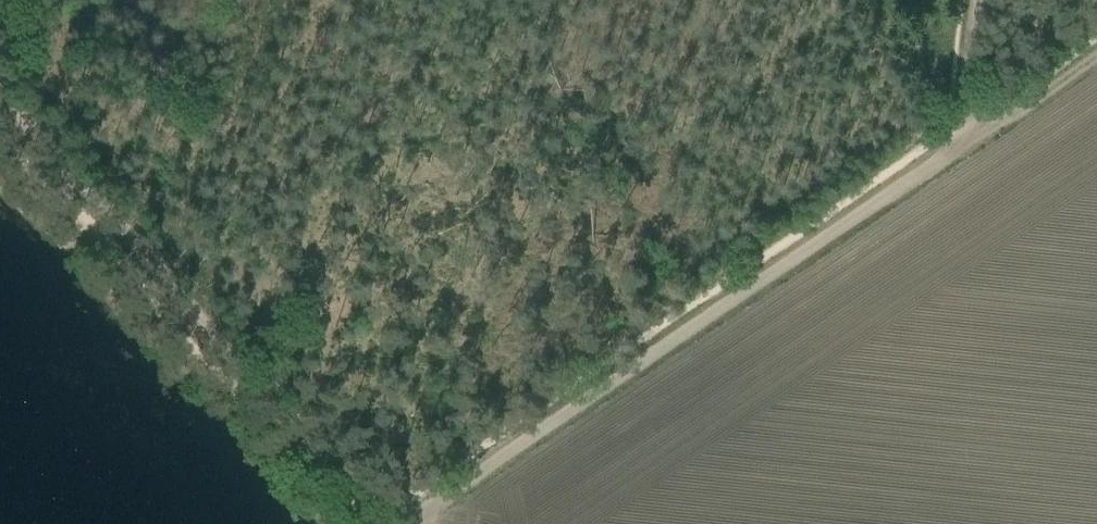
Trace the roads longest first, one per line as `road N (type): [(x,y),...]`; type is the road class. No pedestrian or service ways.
road 1 (track): [(976,131),(648,358),(354,514)]
road 2 (track): [(0,72),(354,514)]
road 3 (track): [(1096,51),(976,131)]

